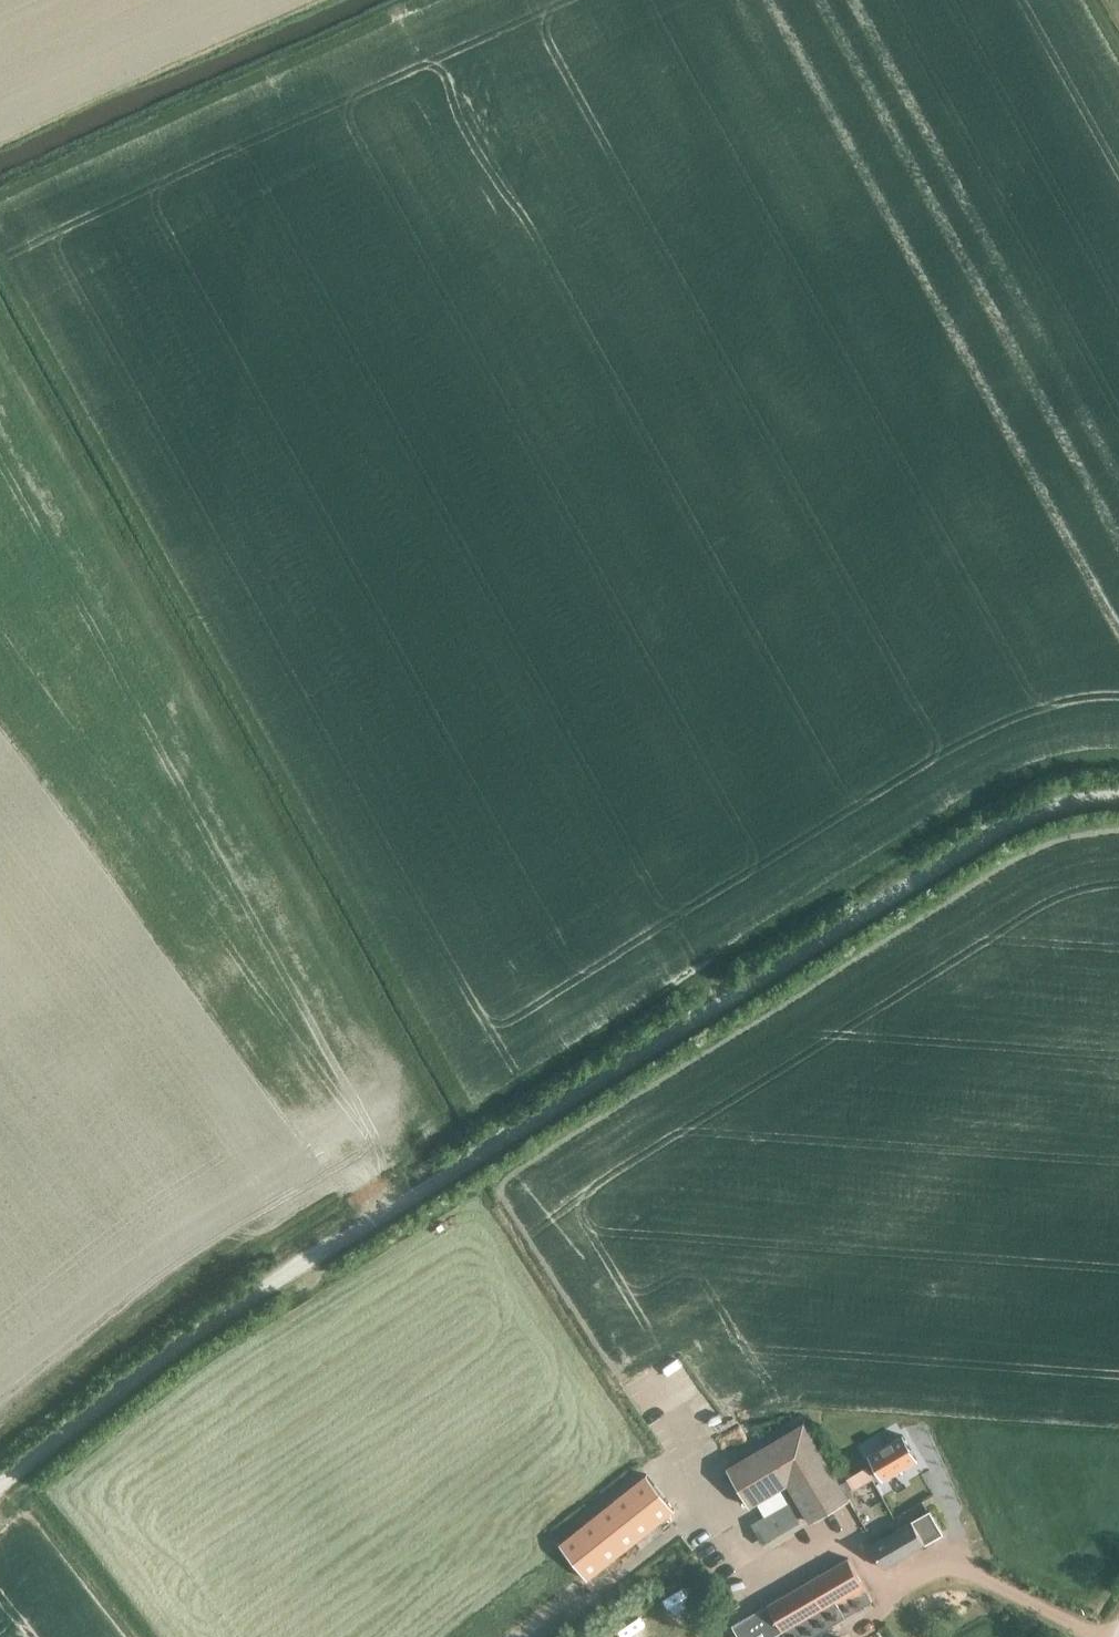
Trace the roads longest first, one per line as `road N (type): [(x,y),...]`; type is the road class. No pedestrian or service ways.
road 1 (unclassified): [(0,1485),(173,1347),(1008,823),(1056,804),(1118,795)]

